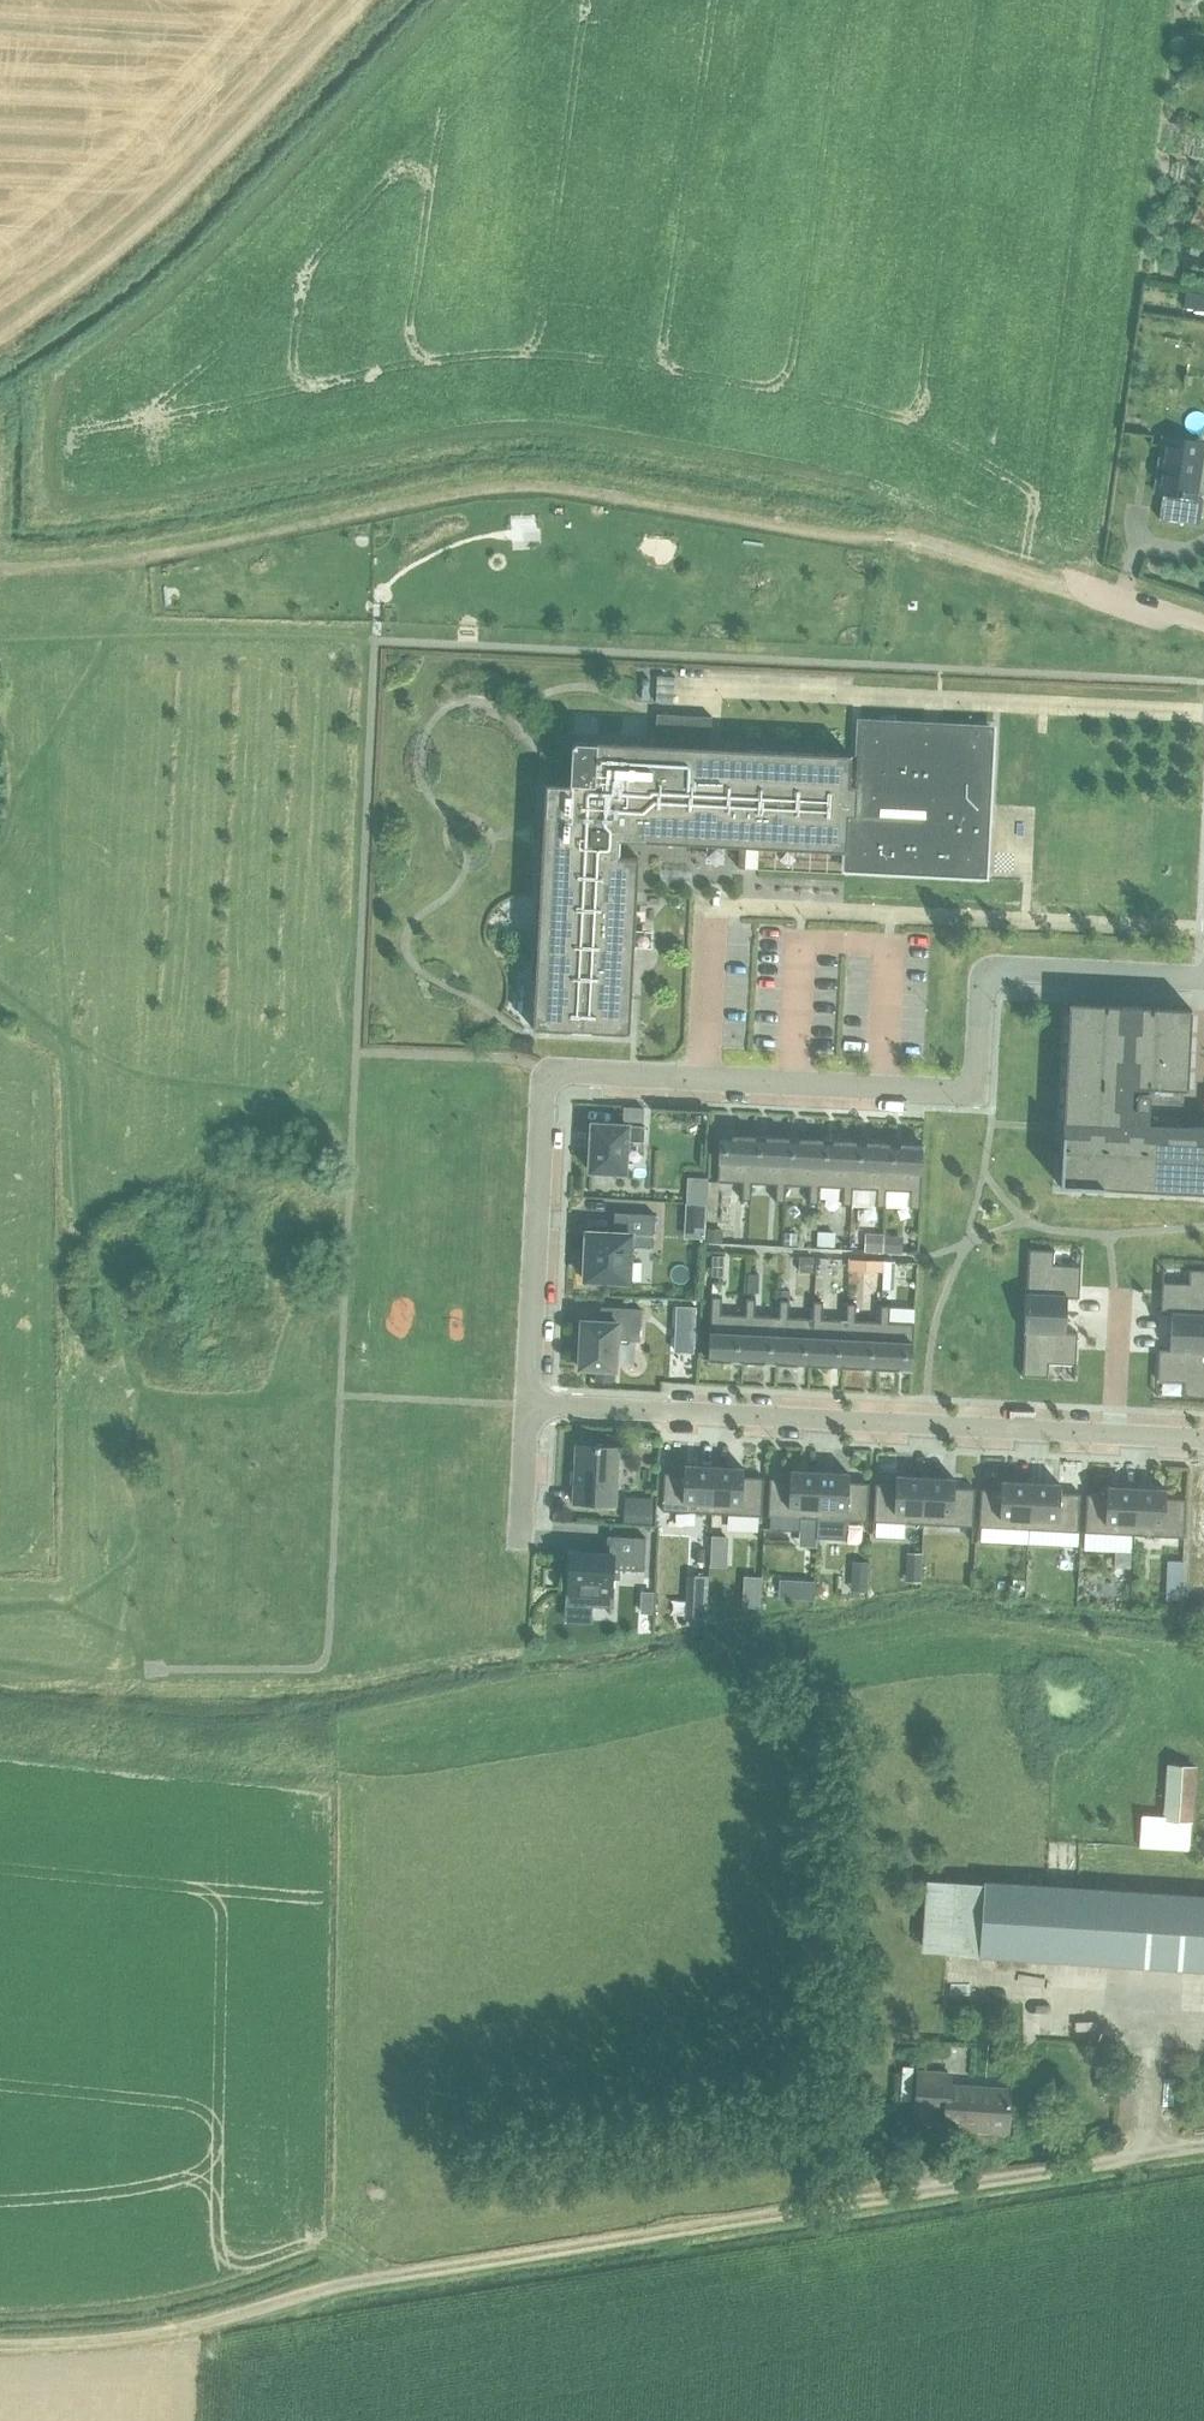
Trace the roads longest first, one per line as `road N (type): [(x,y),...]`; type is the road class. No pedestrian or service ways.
road 1 (residential): [(1203,977),(996,970),(985,992),(979,1078),(955,1092),(546,1071),(530,1405)]
road 2 (track): [(0,2349),(170,2336),(369,2287),(895,2201)]
road 3 (unknown): [(1099,592),(864,487),(510,426),(551,147)]
road 4 (unknown): [(683,0),(945,35),(922,197),(551,147)]
road 5 (residential): [(1109,1436),(530,1405)]
road 6 (track): [(375,641),(0,639)]
road 7 (track): [(0,1651),(148,1671)]
road 8 (residential): [(1118,1291),(1109,1436)]
road 9 (residential): [(530,1405),(524,1542)]

